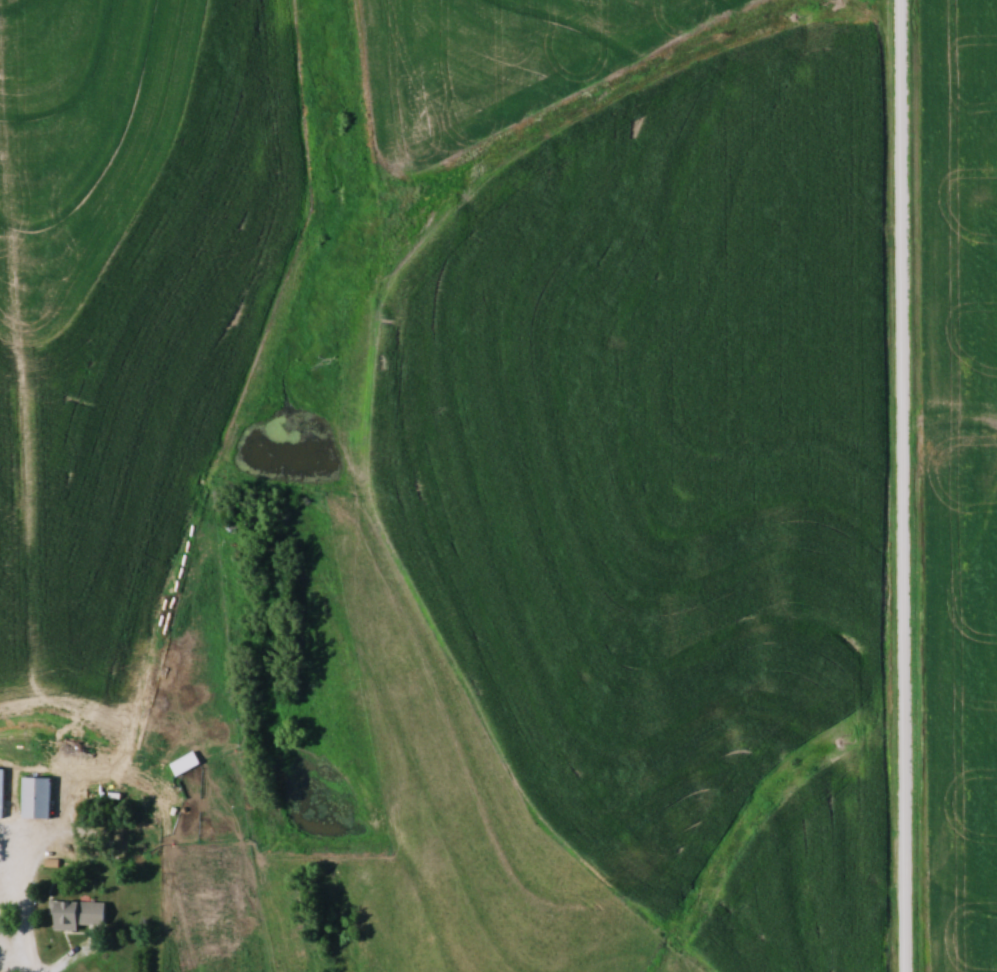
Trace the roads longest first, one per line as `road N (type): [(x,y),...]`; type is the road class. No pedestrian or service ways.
road 1 (residential): [(909,971),(905,0)]

